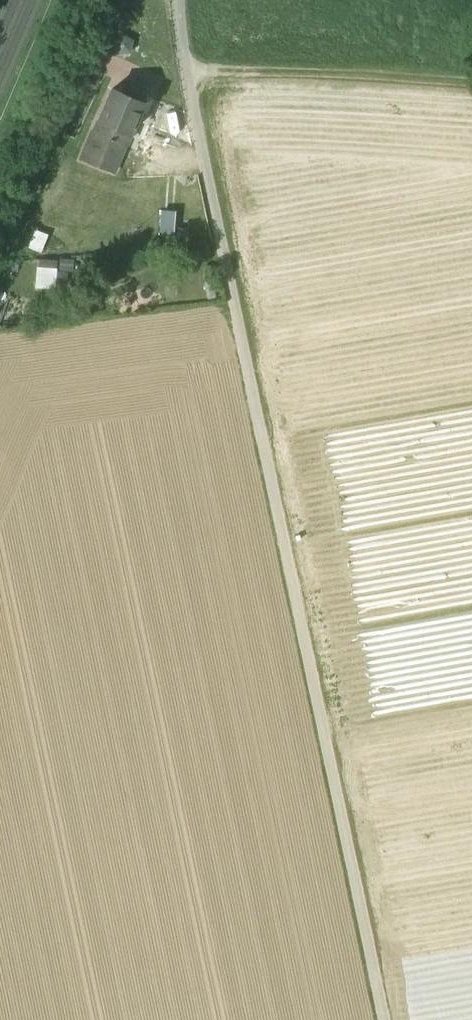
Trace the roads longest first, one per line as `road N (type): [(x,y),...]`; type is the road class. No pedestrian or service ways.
road 1 (track): [(387,1019),(204,161),(179,0)]
road 2 (track): [(471,84),(188,67)]
road 3 (track): [(0,266),(56,139)]

